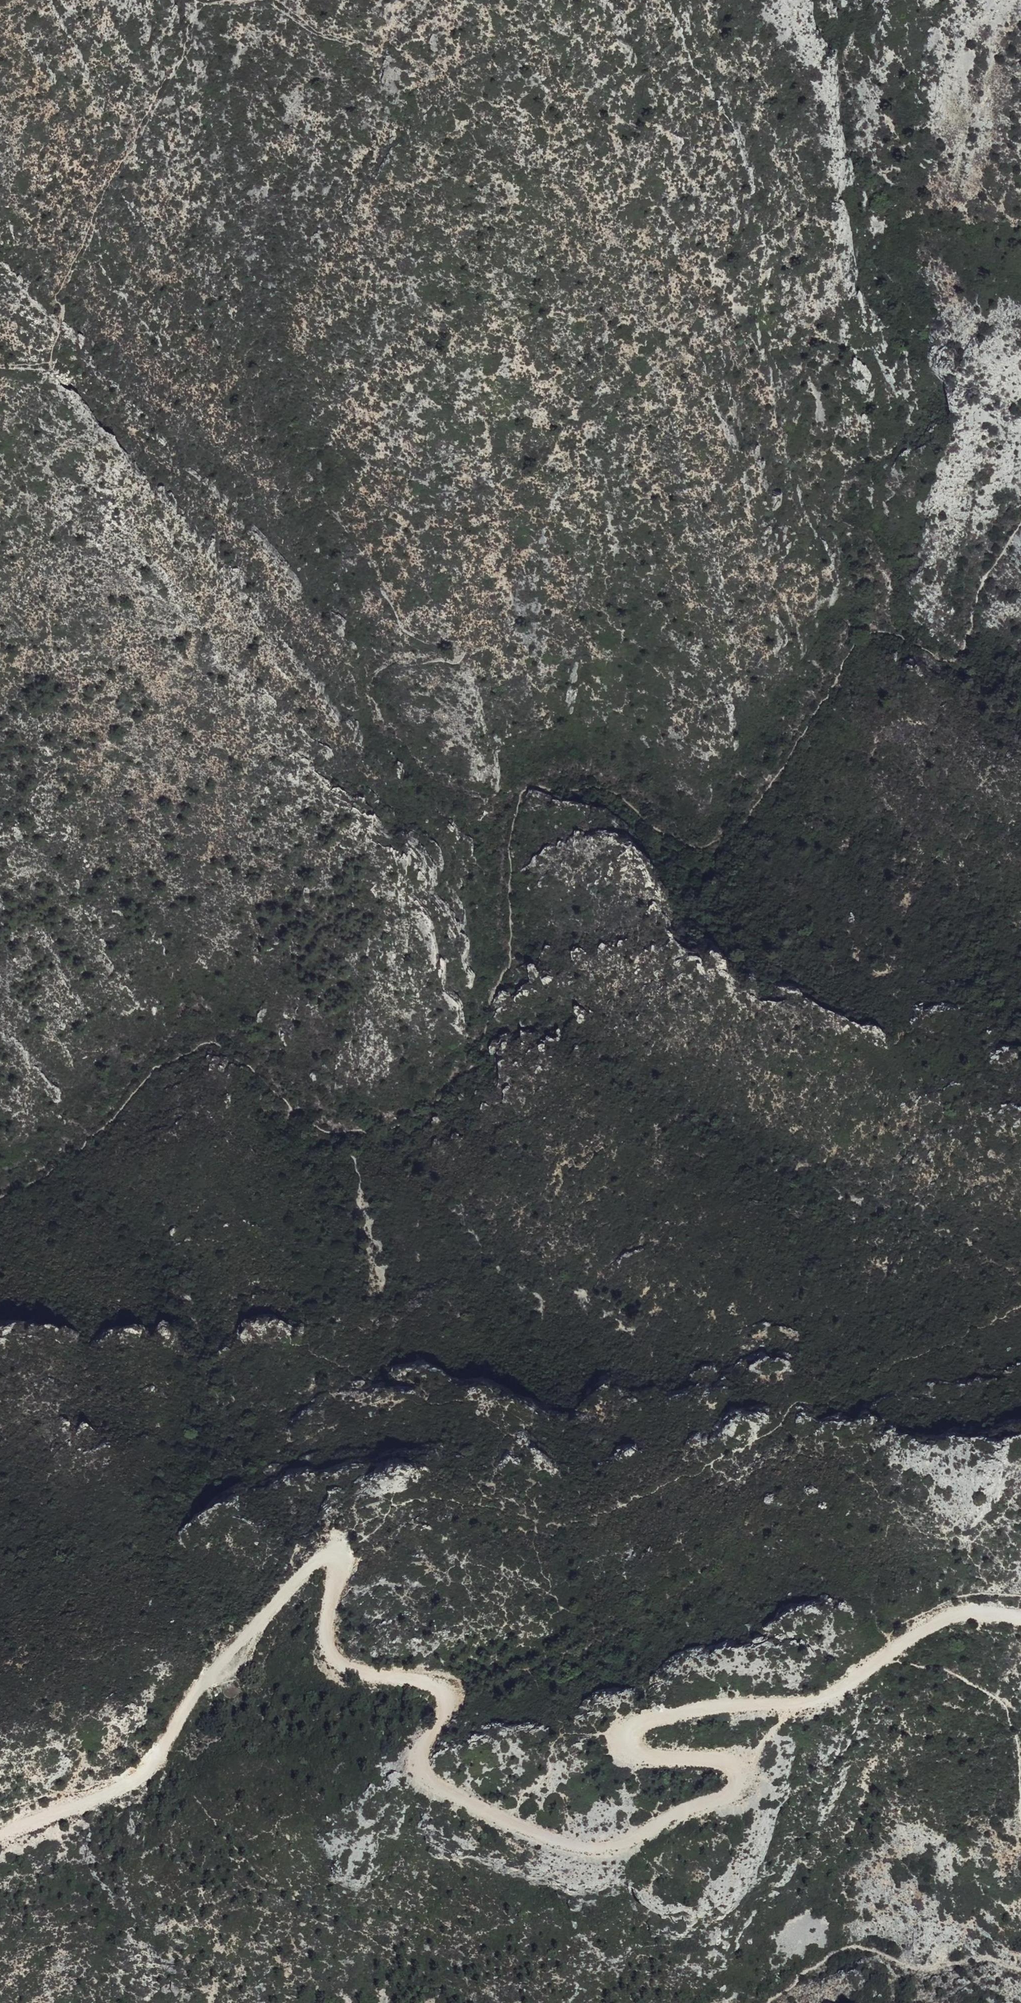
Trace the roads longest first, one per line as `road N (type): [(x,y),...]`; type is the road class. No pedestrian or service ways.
road 1 (track): [(1020,1617),(935,1617),(806,1701),(696,1707),(632,1721),(623,1737),(632,1751),(719,1759),(739,1767),(744,1778),(718,1800),(589,1847),(524,1829),(423,1772),(445,1693),(341,1661),(328,1634),(341,1562),(326,1555),(201,1689),(148,1773),(0,1833)]

